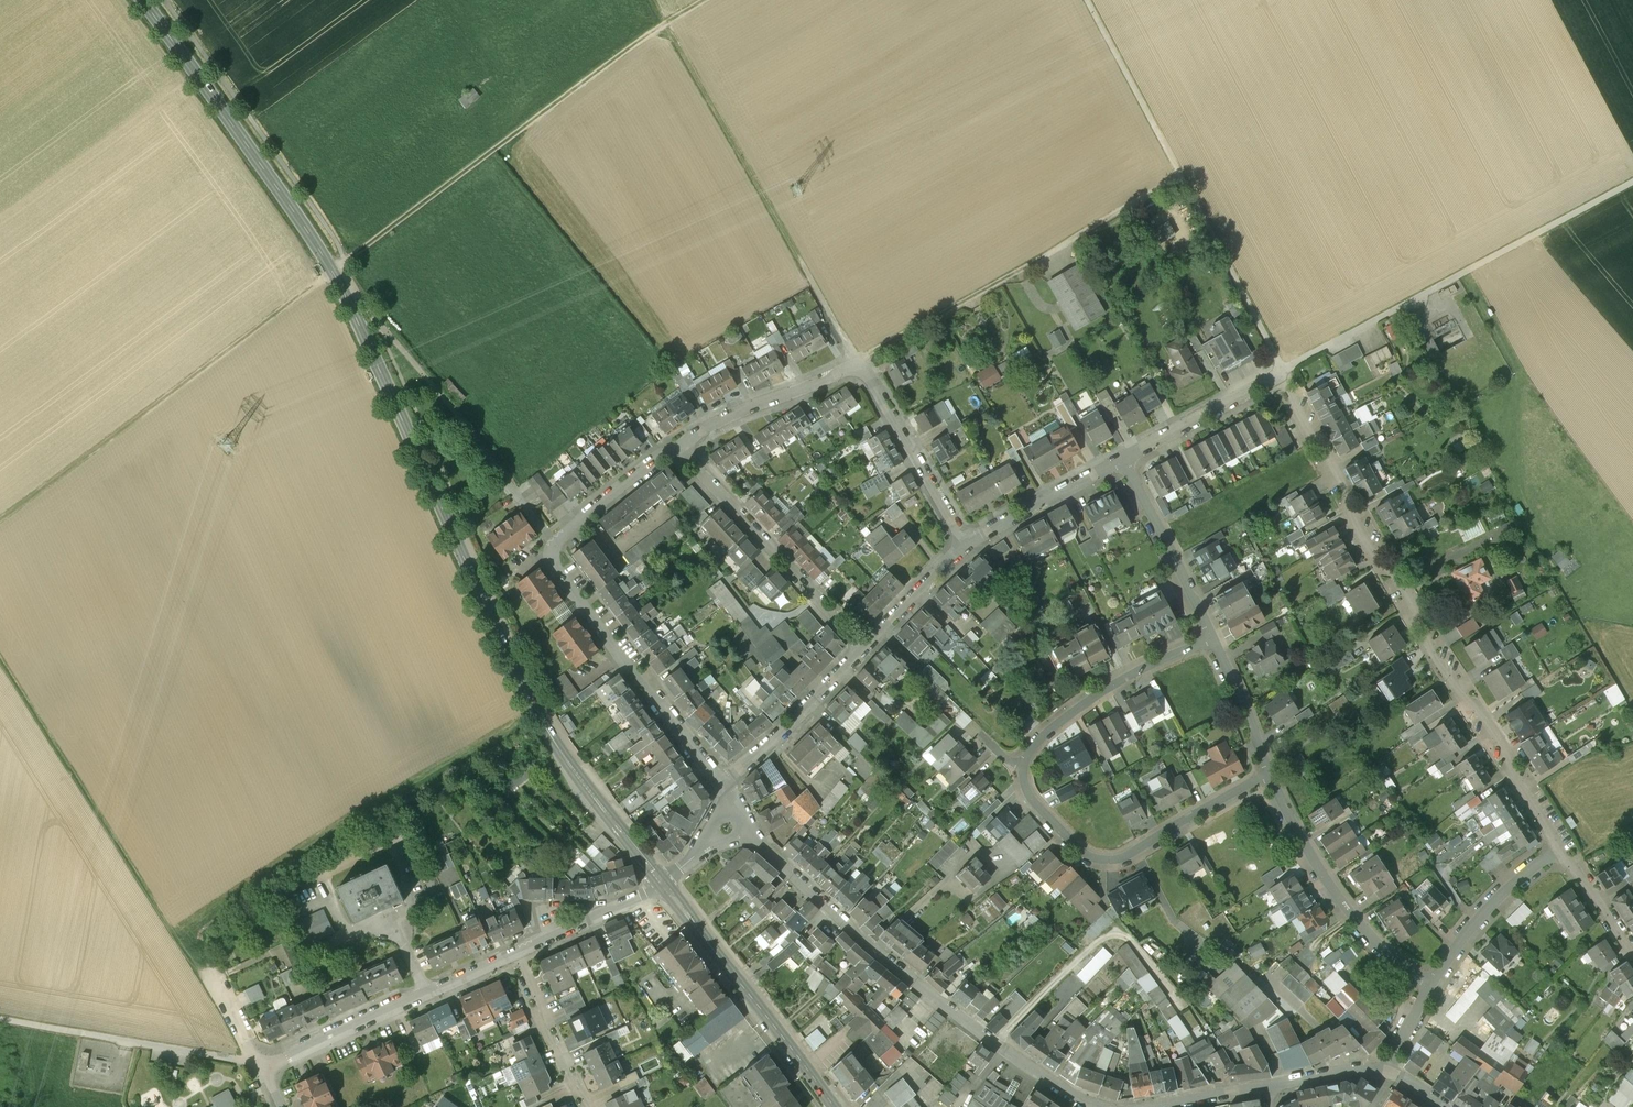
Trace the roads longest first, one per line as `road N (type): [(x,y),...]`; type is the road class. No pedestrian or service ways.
road 1 (secondary): [(141,0),(332,270),(540,721),(662,884)]
road 2 (residential): [(1565,844),(1496,729),(1452,684),(1424,618),(1284,369)]
road 3 (track): [(705,0),(636,42),(332,270)]
road 4 (residential): [(1111,1106),(1056,1085),(990,1040),(836,917),(749,828)]
road 5 (track): [(79,464),(351,829)]
road 6 (track): [(1284,369),(1087,0)]
road 7 (track): [(0,523),(332,270)]
road 8 (track): [(1284,369),(1632,180)]
road 9 (track): [(658,0),(855,341)]
road 10 (track): [(0,662),(204,982)]
road 11 (track): [(1186,179),(972,296),(868,373)]
road 12 (residential): [(1267,780),(1110,862),(1078,850),(1025,792),(1025,766)]
road 13 (residential): [(553,542),(553,560),(727,787)]
road 14 (secondary): [(662,884),(834,1106)]
road 15 (residential): [(863,643),(680,443)]
road 16 (residential): [(1430,984),(1337,901),(1267,780)]
road 17 (track): [(254,1063),(0,1020)]
road 18 (residential): [(1025,766),(1091,699),(1212,636)]
road 19 (residential): [(680,443),(825,379),(868,373)]
road 20 (residential): [(967,546),(868,373)]
road 21 (residential): [(1212,636),(1121,460)]
road 22 (residential): [(727,787),(863,643)]
road 23 (residential): [(1430,984),(1469,927),(1565,844)]
road 24 (residential): [(1121,460),(1284,369)]
road 25 (residential): [(263,1067),(427,995)]
road 26 (residential): [(967,546),(1121,460)]
road 27 (residential): [(510,956),(662,884)]
road 28 (residential): [(510,956),(581,1106)]
road 29 (residential): [(553,542),(680,443)]
road 30 (residential): [(1267,780),(1256,723),(1212,636)]
road 31 (residential): [(863,643),(967,546)]
road 32 (residential): [(1632,952),(1565,844)]
road 33 (residential): [(1386,1068),(1267,1086)]

